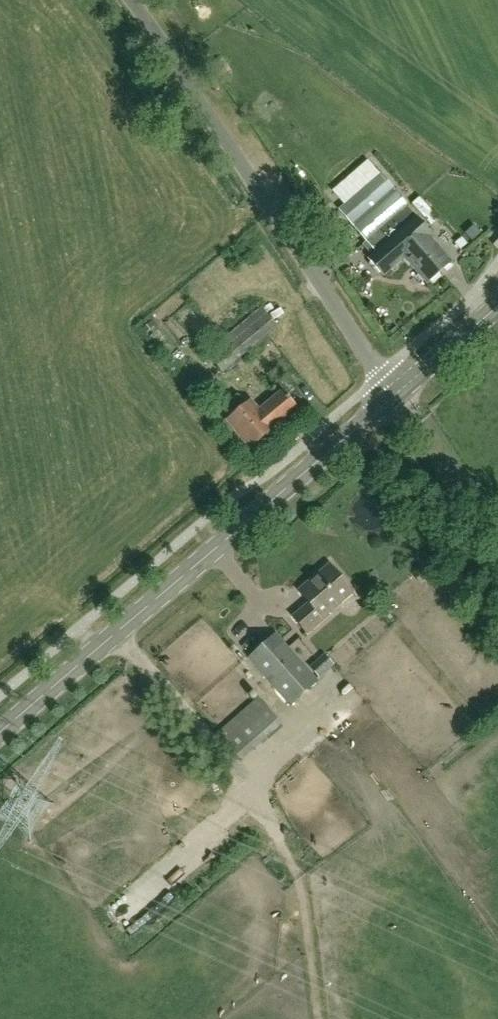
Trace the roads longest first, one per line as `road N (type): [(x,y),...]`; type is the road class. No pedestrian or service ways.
road 1 (tertiary): [(0,733),(396,394)]
road 2 (unclassified): [(396,394),(132,0)]
road 3 (track): [(497,542),(396,394)]
road 4 (tertiary): [(396,394),(497,306)]

